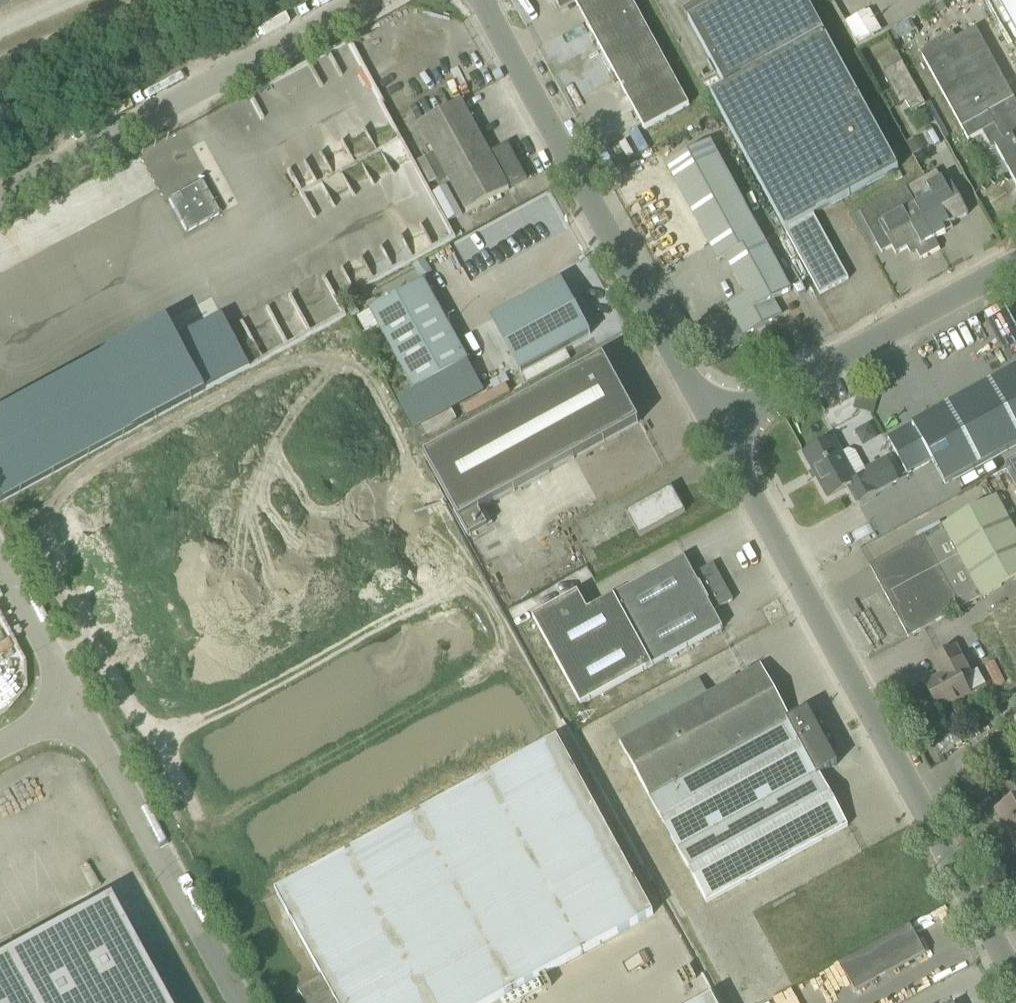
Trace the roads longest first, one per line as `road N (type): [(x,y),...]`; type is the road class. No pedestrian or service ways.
road 1 (unclassified): [(1015,980),(715,427)]
road 2 (unclassified): [(715,427),(487,0)]
road 3 (unclassified): [(0,195),(369,0)]
road 4 (unclassified): [(237,1002),(63,687)]
road 5 (unclassified): [(715,427),(1015,267)]
road 6 (unclassified): [(0,65),(157,0)]
road 7 (unclassified): [(63,687),(0,569)]

